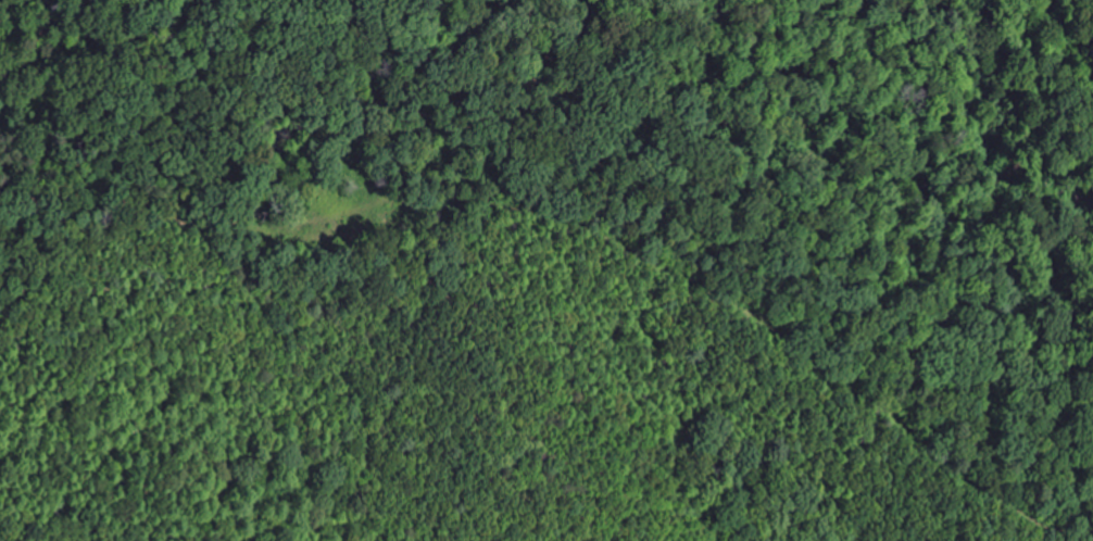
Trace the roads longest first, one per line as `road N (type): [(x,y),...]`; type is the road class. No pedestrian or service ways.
road 1 (track): [(336,0),(343,171),(366,205),(479,202),(578,223),(734,294),(991,493),(1092,534)]
road 2 (track): [(366,205),(254,168),(0,298)]

